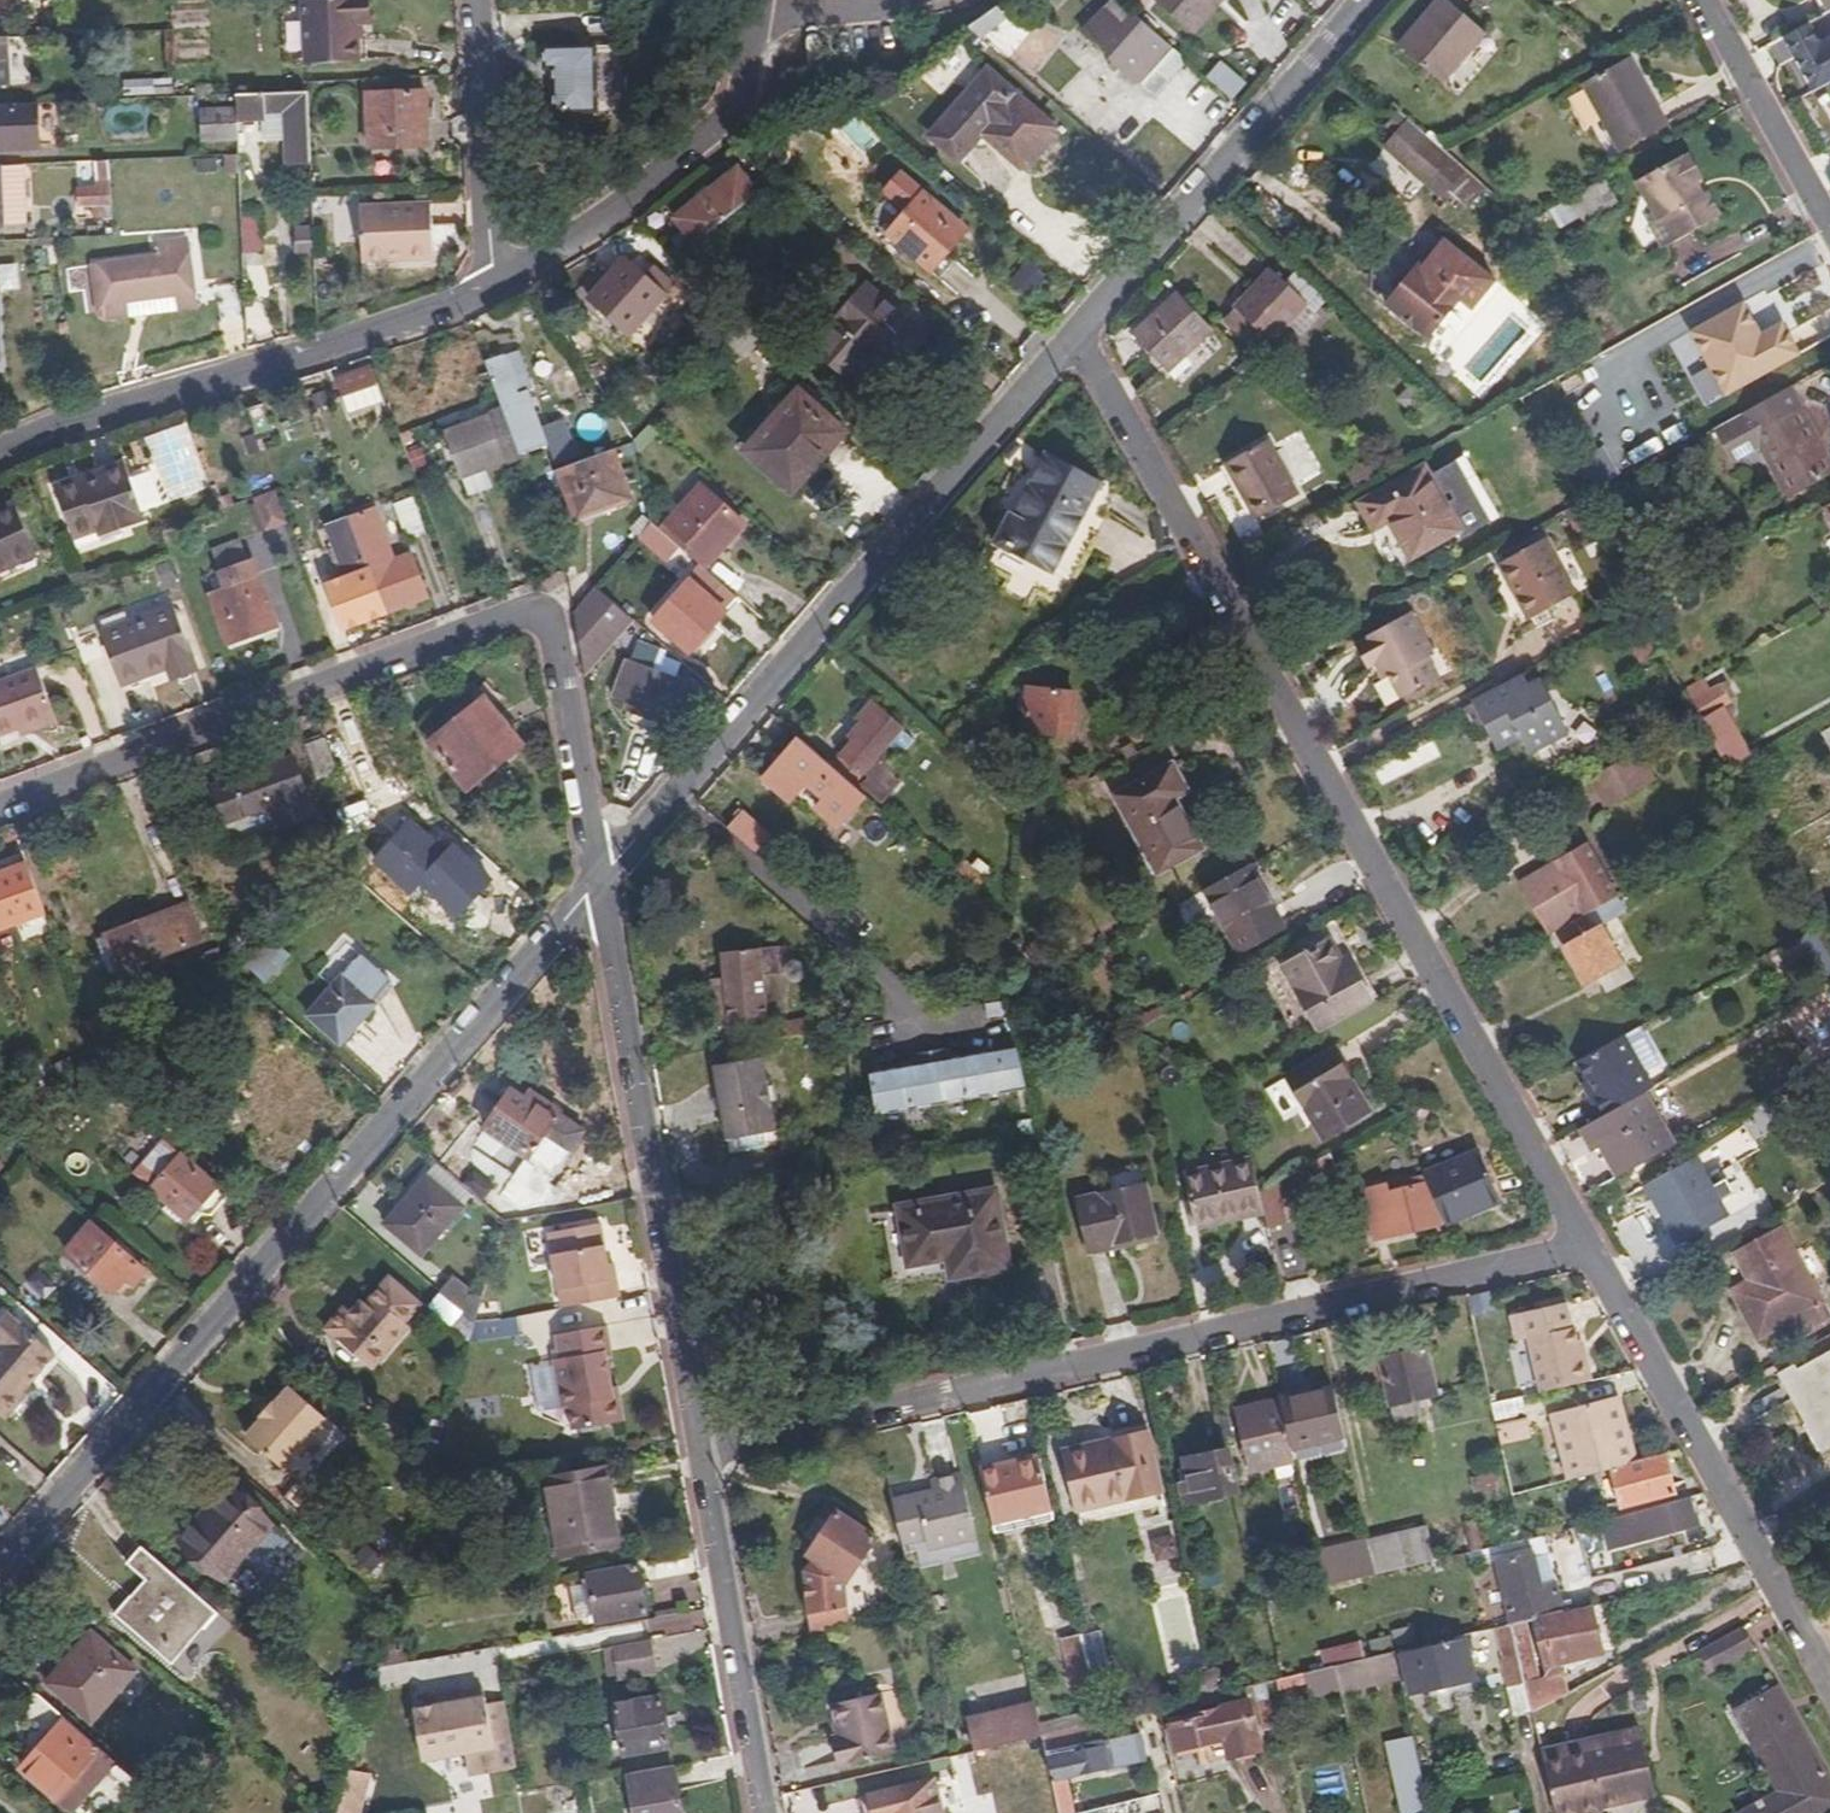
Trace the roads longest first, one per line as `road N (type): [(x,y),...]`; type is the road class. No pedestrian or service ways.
road 1 (residential): [(1079,340),(1581,1248)]
road 2 (residential): [(0,1564),(601,879)]
road 3 (residential): [(707,1464),(1581,1248)]
road 4 (residential): [(0,806),(548,604),(601,879)]
road 5 (residential): [(601,879),(1079,340)]
road 6 (residential): [(707,1464),(601,879)]
road 7 (residential): [(497,284),(304,361),(79,422),(0,455)]
road 8 (residential): [(1581,1248),(1829,1698)]
road 9 (residential): [(1079,340),(1378,0)]
road 10 (residential): [(757,0),(744,87),(711,127),(610,213),(497,284)]
road 11 (residential): [(767,1812),(707,1464)]
road 12 (residential): [(497,284),(477,0)]
road 13 (residential): [(1703,0),(1829,228)]

